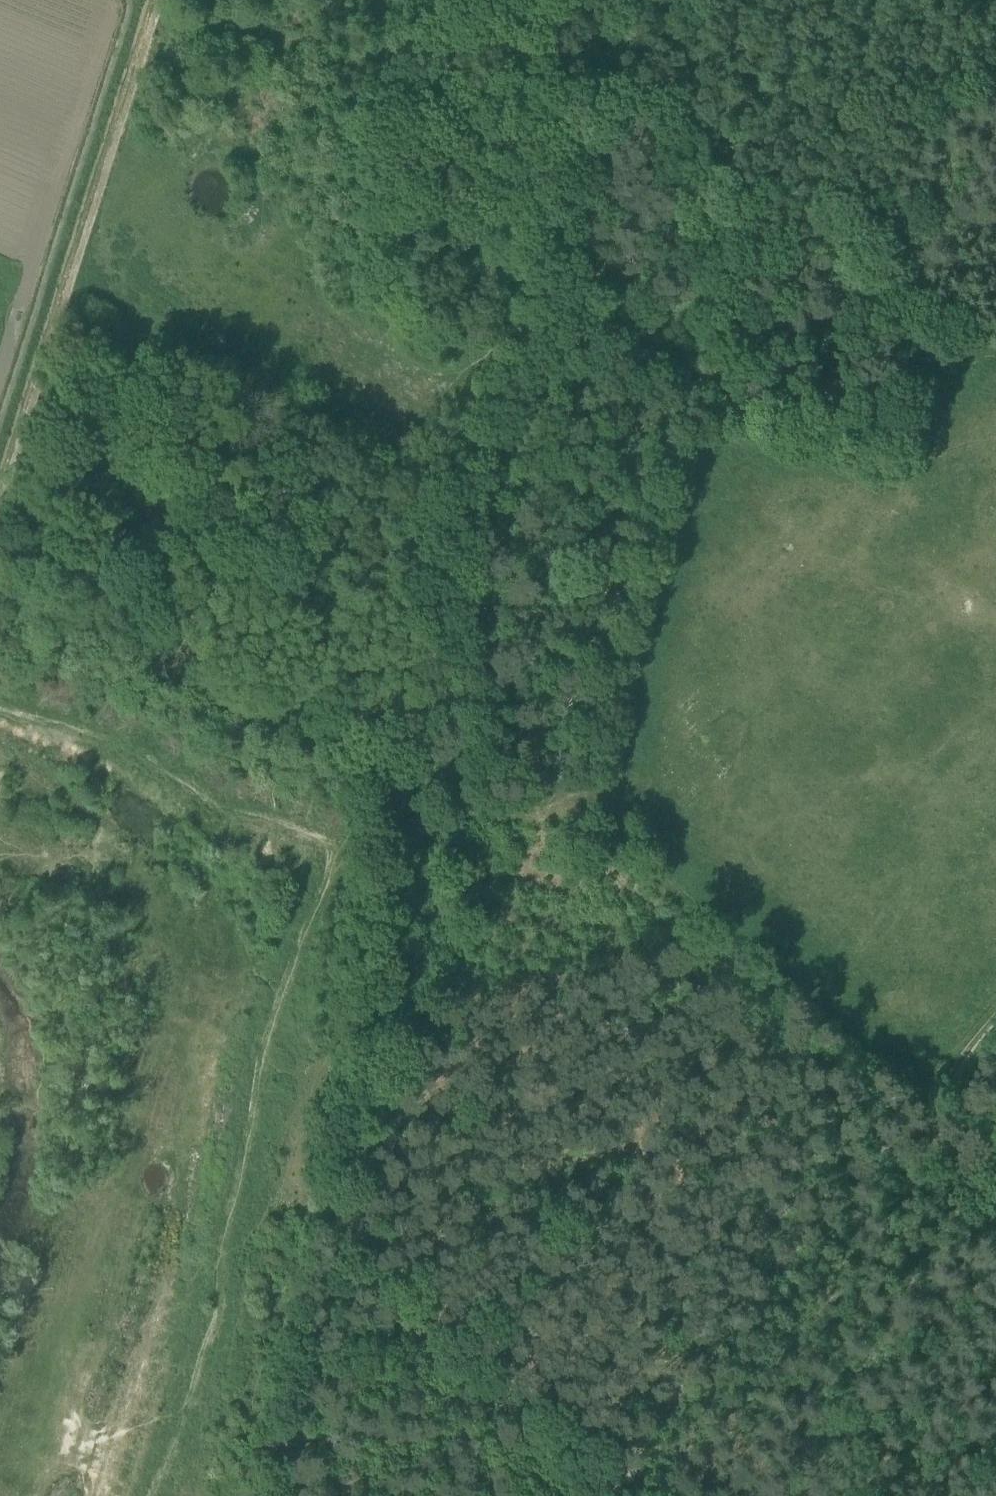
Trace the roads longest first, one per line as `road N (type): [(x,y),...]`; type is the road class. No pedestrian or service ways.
road 1 (track): [(613,0),(447,627),(389,947),(273,1495)]
road 2 (track): [(995,1207),(963,1183),(924,1112),(995,1029)]

